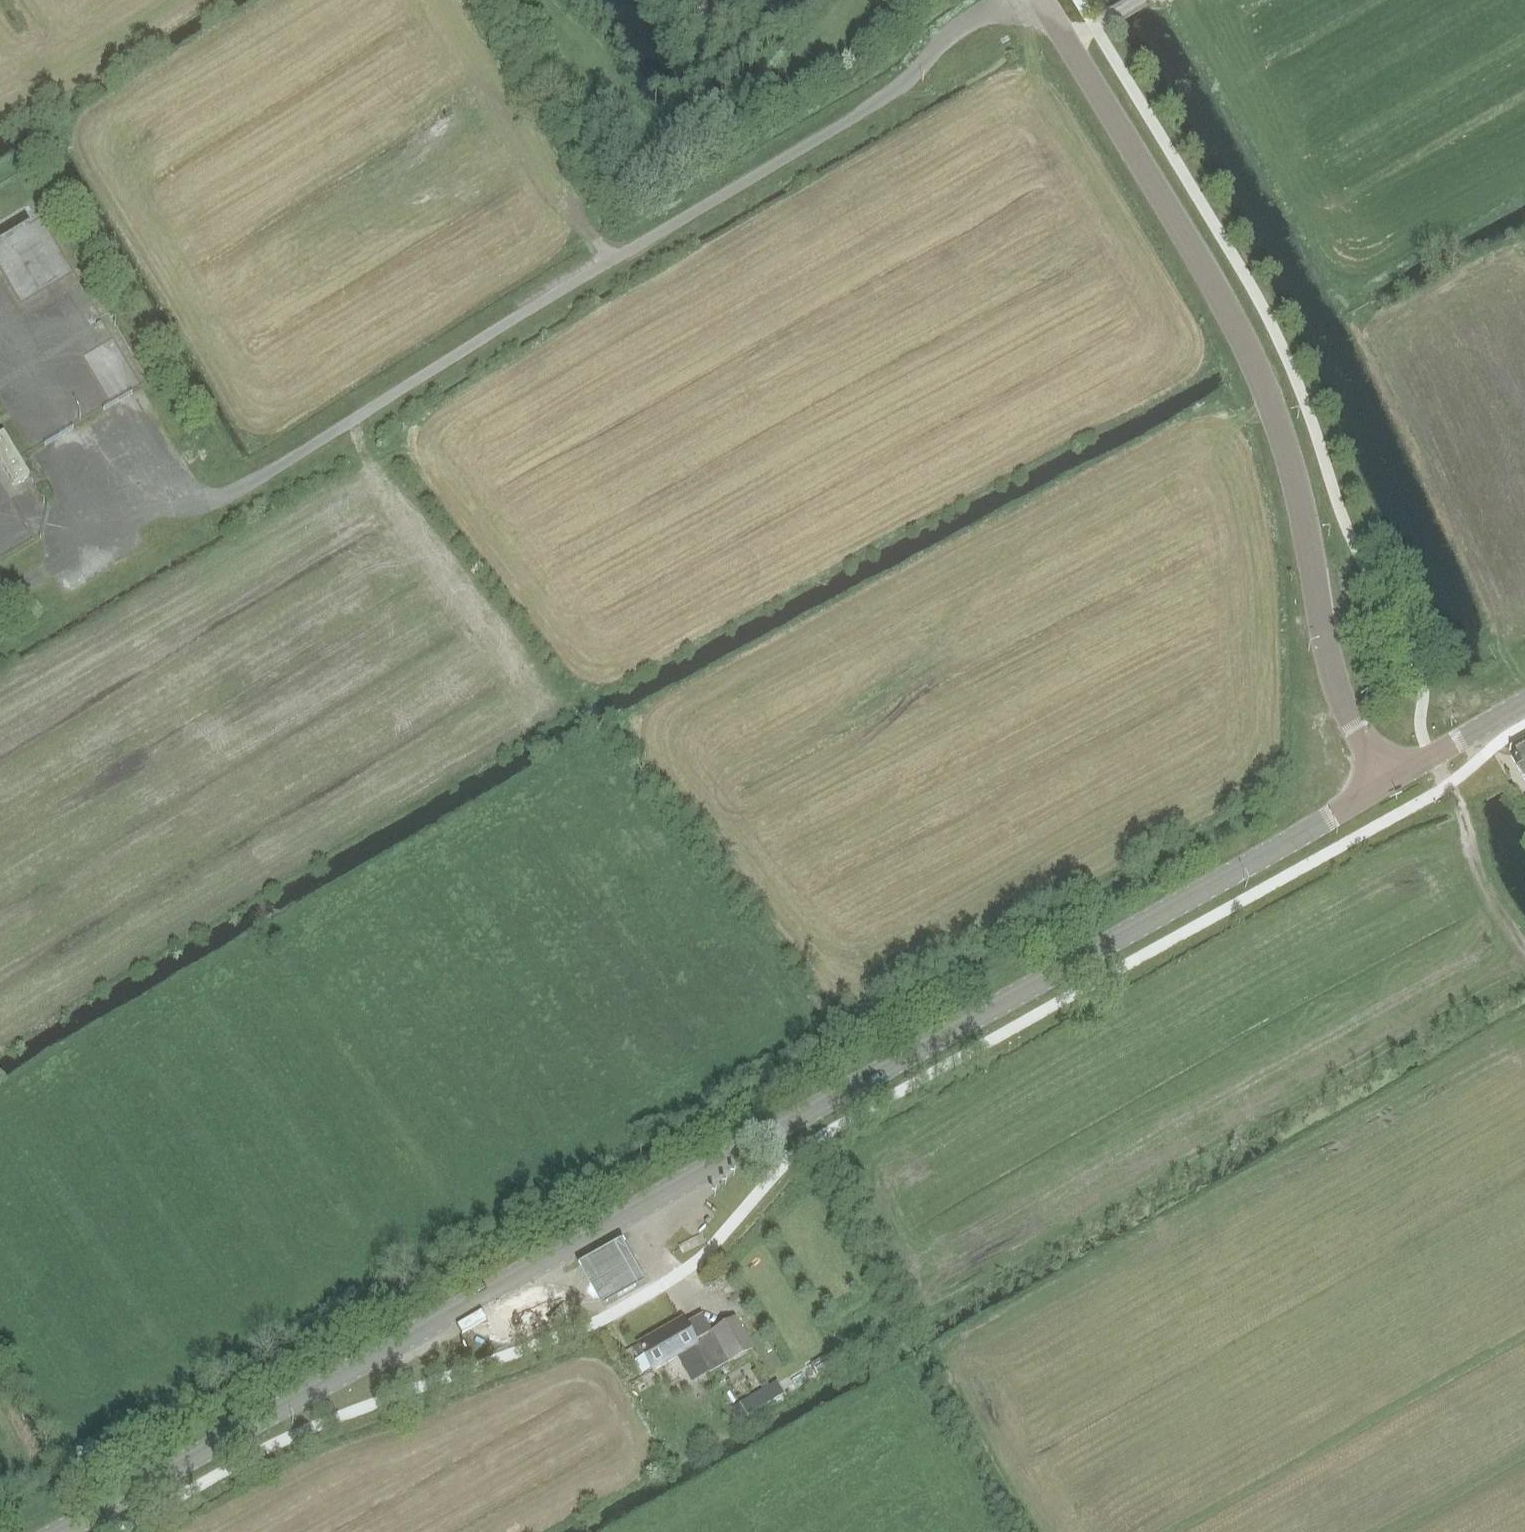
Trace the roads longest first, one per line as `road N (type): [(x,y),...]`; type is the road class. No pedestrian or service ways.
road 1 (secondary): [(57,1531),(1384,788)]
road 2 (tertiary): [(1384,788),(1327,677),(1298,478),(1278,413),(1122,128),(1041,0)]
road 3 (secondary): [(1384,788),(1524,700)]

